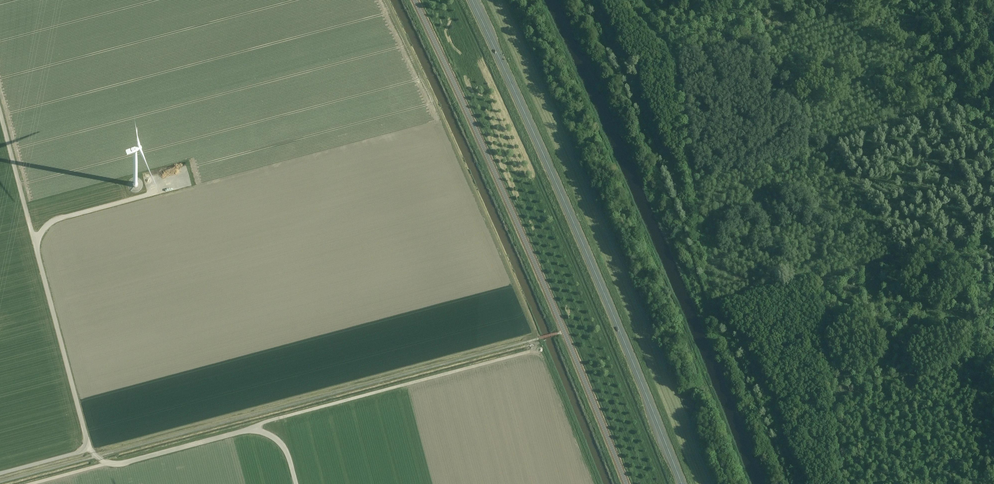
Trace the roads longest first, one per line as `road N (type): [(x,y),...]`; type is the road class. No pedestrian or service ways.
road 1 (track): [(0,112),(89,448),(105,462),(120,465),(527,352)]
road 2 (unclassified): [(624,483),(415,0)]
road 3 (trunk): [(681,483),(475,0)]

